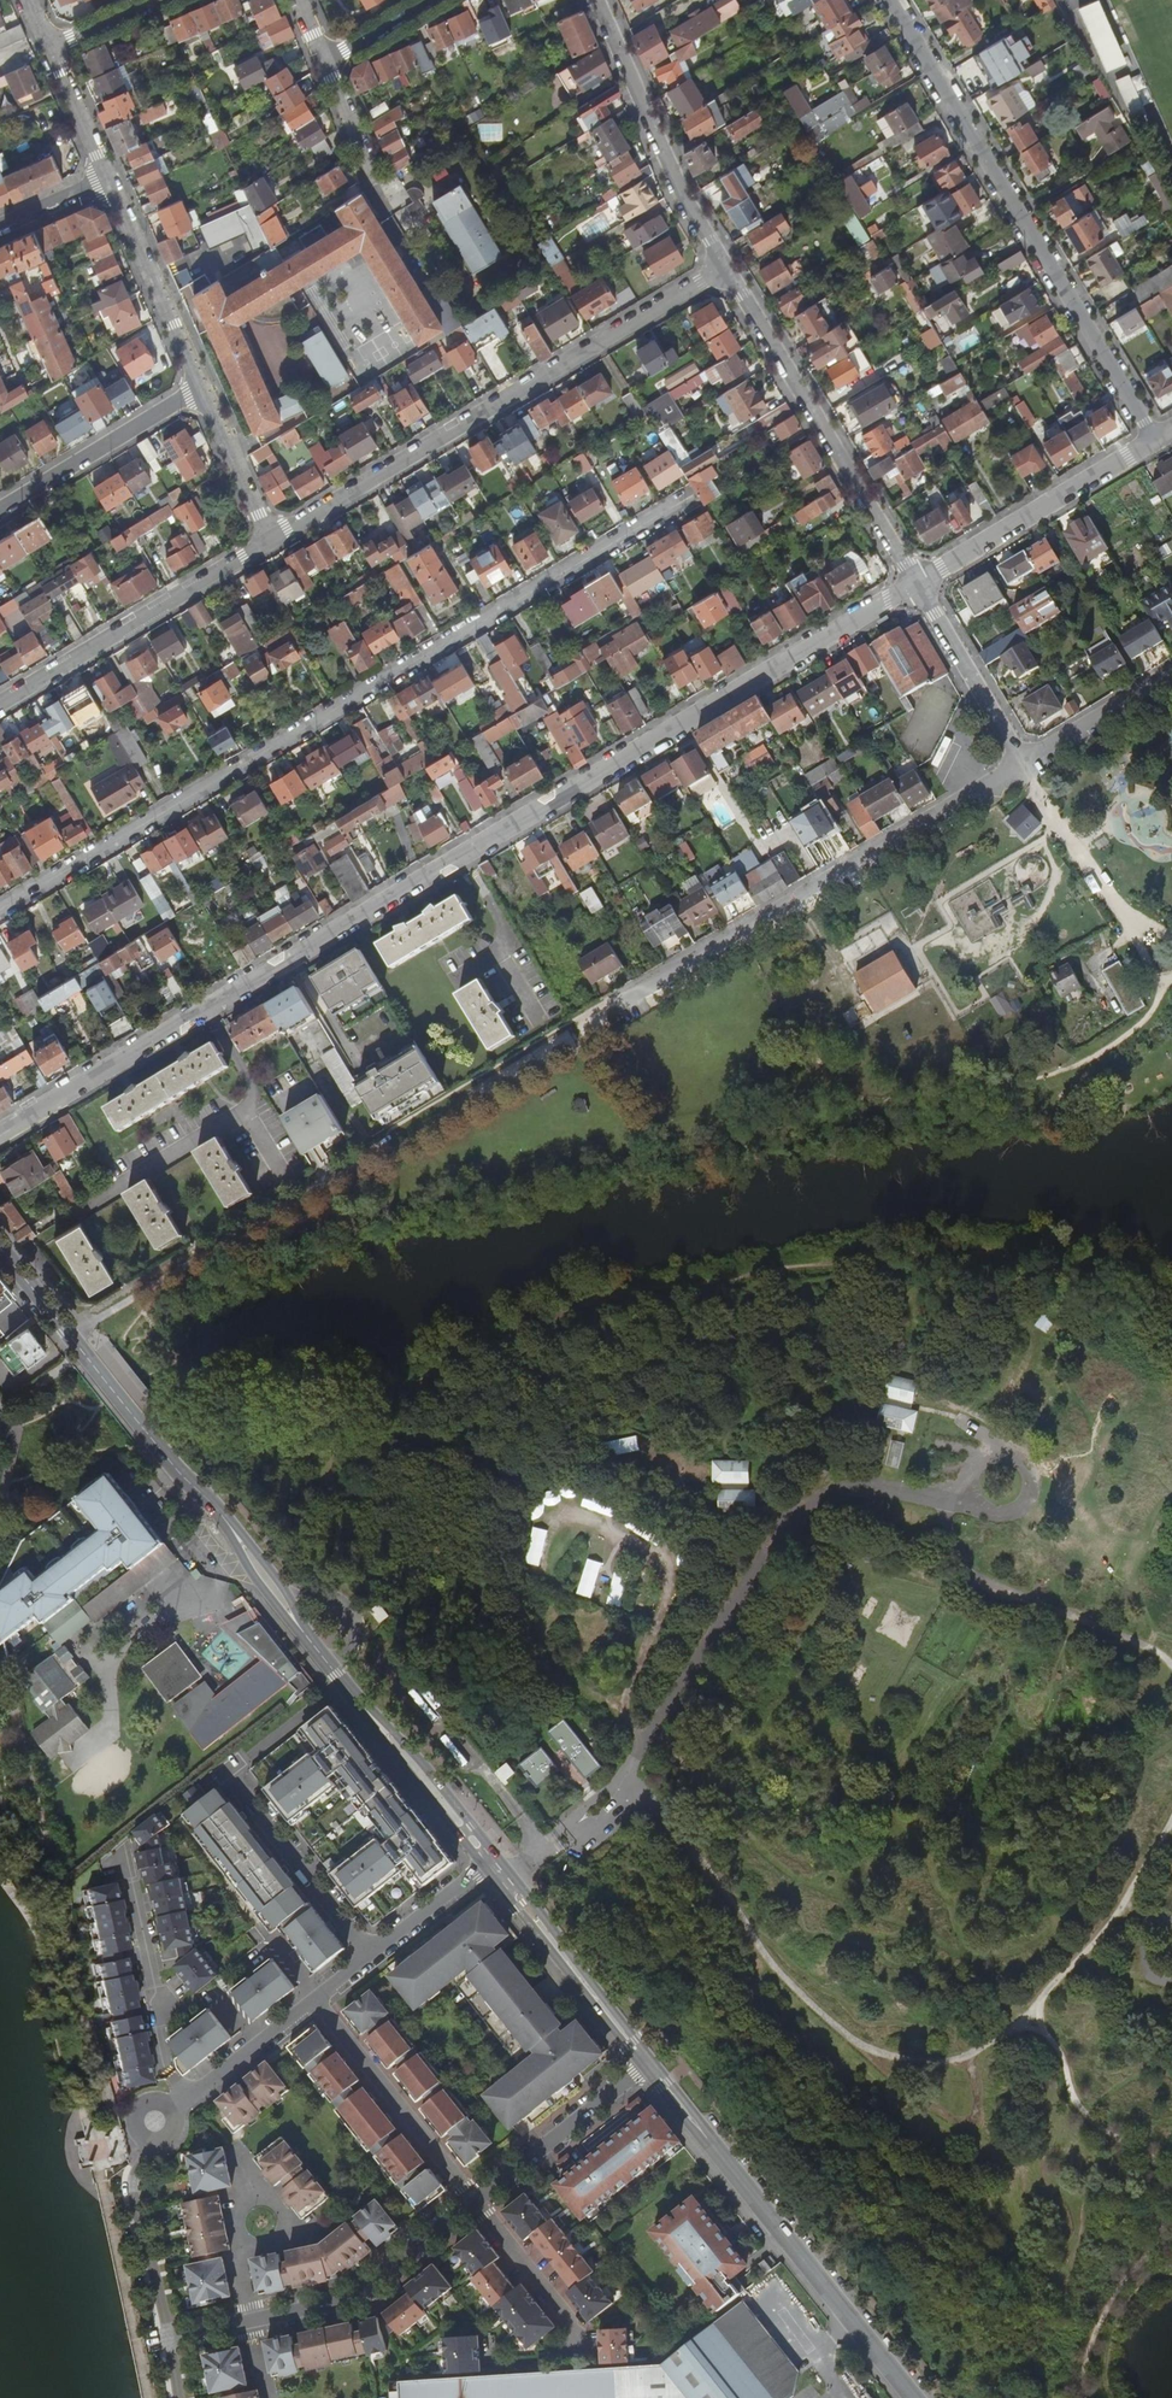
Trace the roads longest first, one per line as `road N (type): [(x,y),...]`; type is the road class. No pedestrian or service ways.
road 1 (track): [(762,1975),(906,2112),(1000,2154),(1020,2171),(1028,2226),(1044,2239),(1066,2231),(1039,2161),(1051,2150),(1087,2169),(1076,2245),(1059,2287),(1045,2282),(1007,2238),(952,2158),(793,2038),(751,1986)]
road 2 (residential): [(0,1134),(919,581)]
road 3 (residential): [(0,911),(688,496)]
road 4 (secondary): [(488,1865),(327,1665),(235,1533),(150,1441),(0,1250)]
road 5 (residential): [(268,540),(725,266)]
road 6 (residential): [(1155,441),(890,0)]
road 7 (residential): [(619,1004),(1023,761)]
road 8 (secondary): [(912,2397),(648,2064)]
road 9 (residential): [(725,266),(919,581)]
road 10 (track): [(534,1581),(551,1520),(572,1516),(610,1527),(656,1552),(667,1602),(622,1699),(623,1723)]
road 11 (residential): [(475,2200),(351,2299),(168,2338)]
road 12 (residential): [(268,540),(0,704)]
road 13 (residential): [(599,0),(725,266)]
road 14 (residential): [(919,581),(1155,441)]
road 15 (residential): [(315,1999),(157,2119),(133,2184)]
road 16 (track): [(483,1557),(477,1592),(500,1627),(647,1739)]
road 17 (residential): [(315,1999),(475,2200)]
road 18 (secondary): [(648,2064),(488,1865)]
road 19 (residential): [(105,178),(198,391)]
road 20 (residential): [(198,391),(0,511)]
road 21 (residential): [(228,1773),(370,1955)]
road 22 (residential): [(648,2064),(475,2200)]
road 23 (residential): [(919,581),(1023,761)]
road 24 (residential): [(475,2200),(589,2347)]
road 25 (residential): [(1023,761),(1171,673)]
road 26 (residential): [(198,391),(268,540)]
road 27 (residential): [(168,2338),(133,2184)]
road 28 (residential): [(488,1865),(370,1955)]
road 29 (residential): [(47,49),(105,178)]
road 30 (residential): [(321,65),(379,177)]
road 31 (residential): [(321,65),(427,0)]
road 32 (residential): [(47,49),(160,0)]

